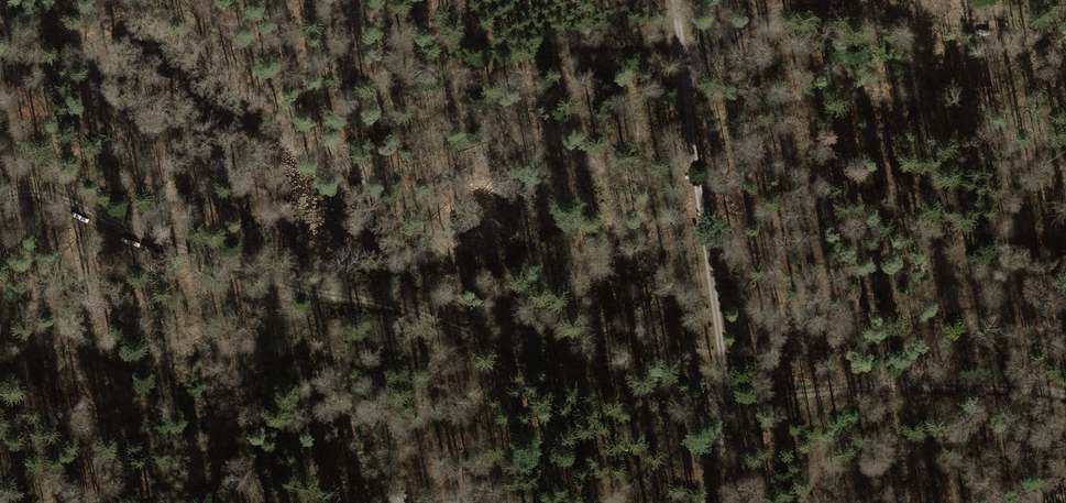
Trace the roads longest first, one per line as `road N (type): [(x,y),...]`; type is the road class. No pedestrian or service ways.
road 1 (track): [(174,0),(467,279),(577,371),(657,391),(728,397)]
road 2 (track): [(577,371),(394,303),(317,294),(51,194),(0,199)]
road 3 (track): [(676,0),(728,397),(705,502)]
road 4 (track): [(687,72),(754,18),(841,6),(1065,24)]
road 5 (track): [(1065,393),(868,383),(728,397)]
road 6 (track): [(715,451),(823,391)]

